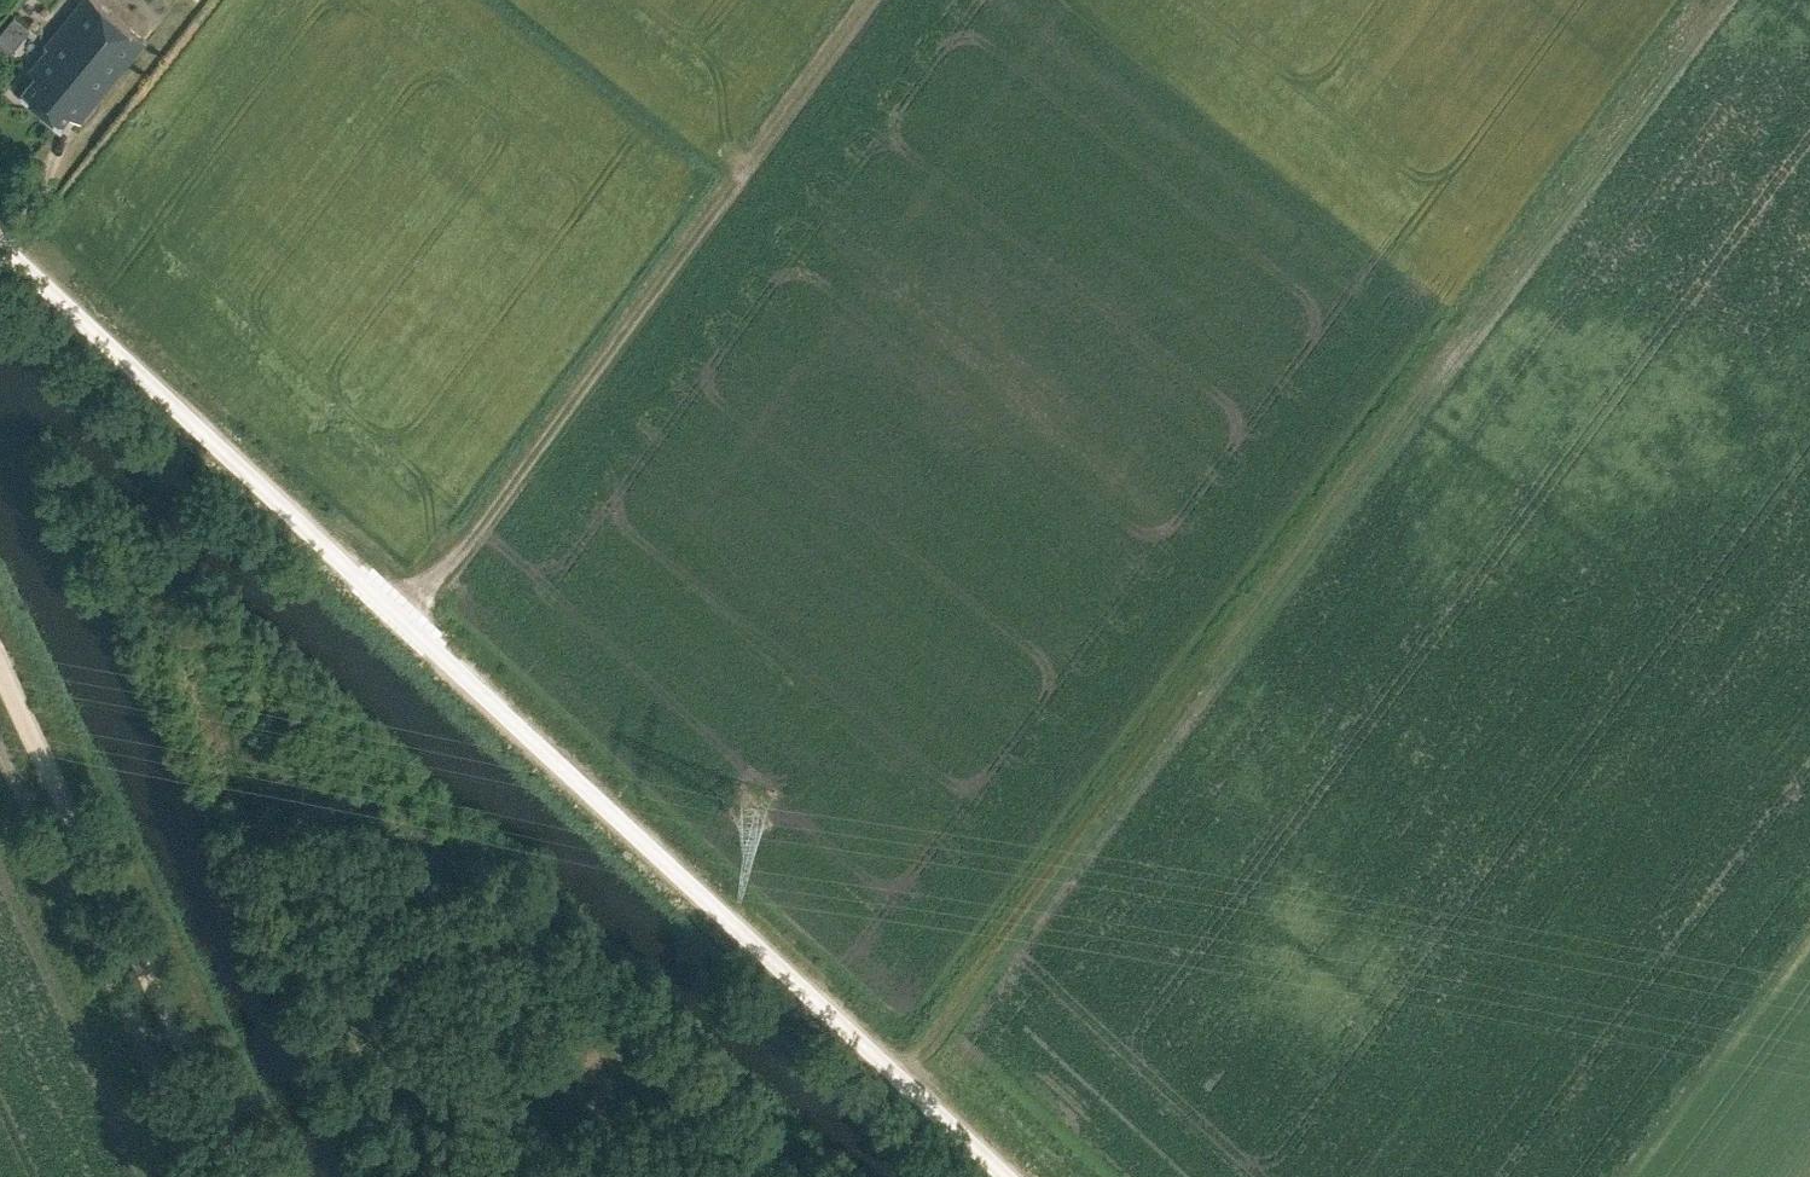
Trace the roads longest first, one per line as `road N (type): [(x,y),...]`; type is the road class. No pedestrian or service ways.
road 1 (unclassified): [(1009,1176),(0,245)]
road 2 (track): [(0,677),(246,1176)]

